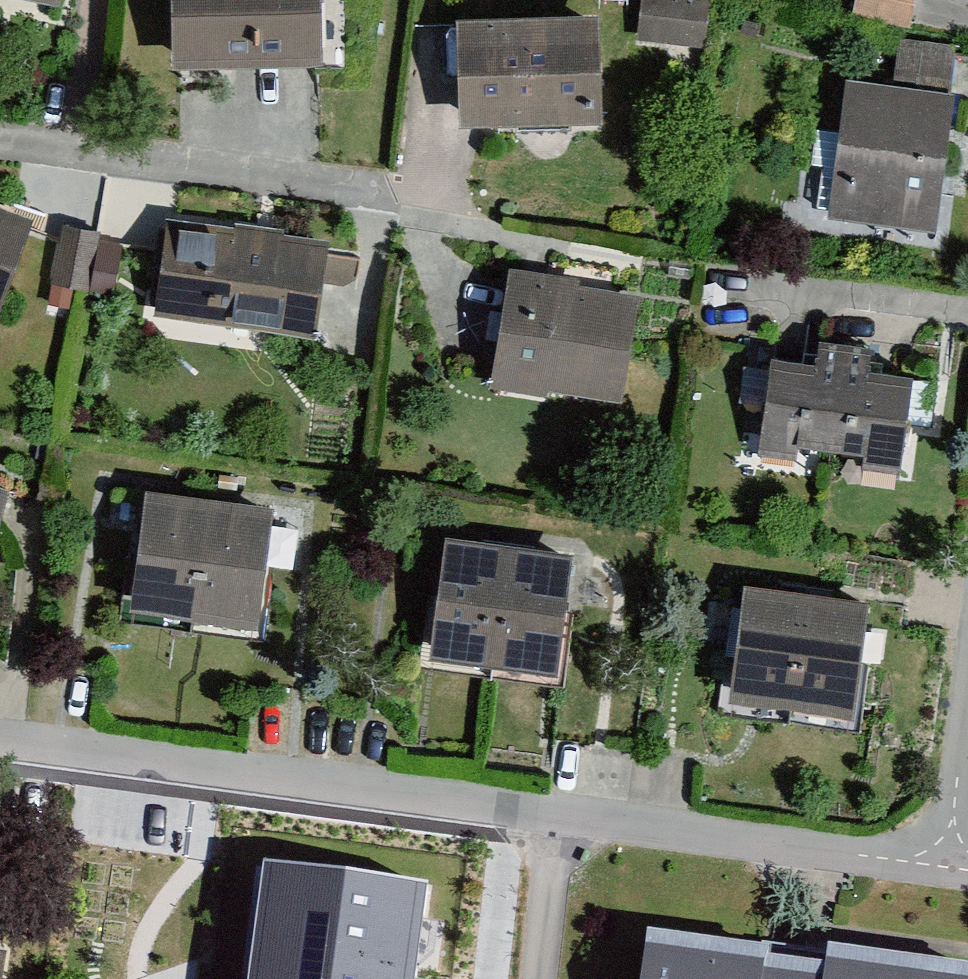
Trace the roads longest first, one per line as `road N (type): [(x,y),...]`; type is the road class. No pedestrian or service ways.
road 1 (residential): [(950,864),(0,744)]
road 2 (residential): [(950,864),(967,720)]

